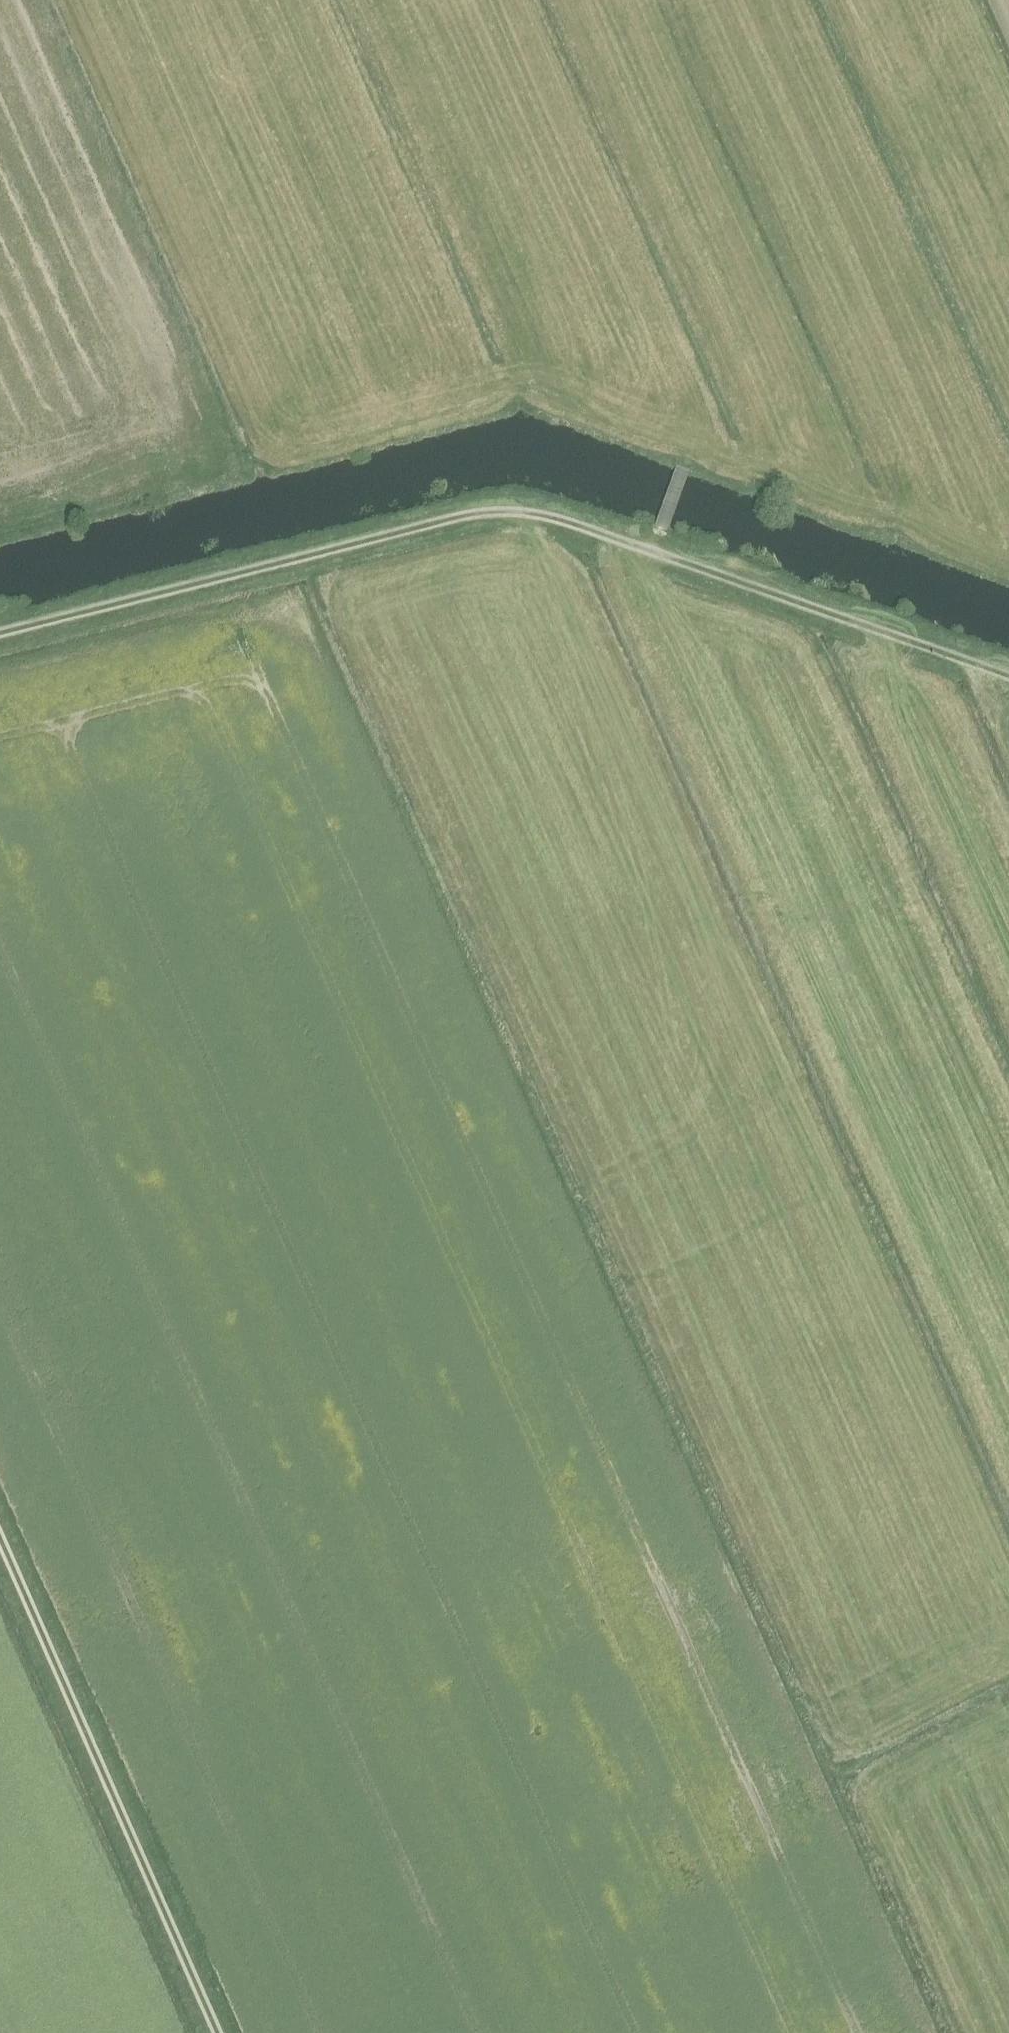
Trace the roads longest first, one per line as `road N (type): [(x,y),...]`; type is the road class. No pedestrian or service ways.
road 1 (track): [(0,624),(499,498),(545,505),(1008,668)]
road 2 (track): [(223,2032),(0,1528)]
road 3 (track): [(653,542),(699,430)]

